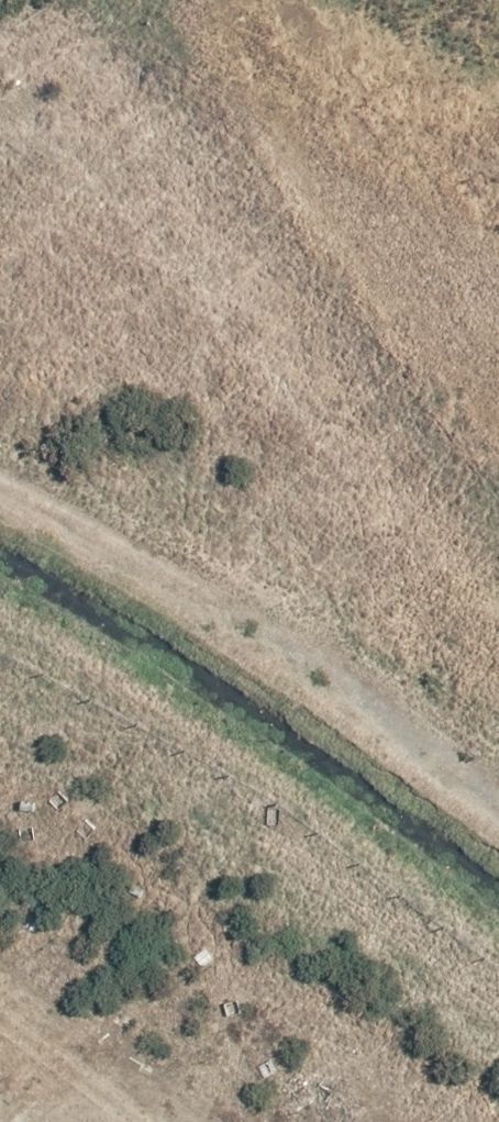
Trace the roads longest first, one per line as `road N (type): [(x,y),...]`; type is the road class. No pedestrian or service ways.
road 1 (unknown): [(498,997),(0,357)]
road 2 (unknown): [(0,409),(498,27)]
road 3 (unknown): [(124,1121),(0,992)]

